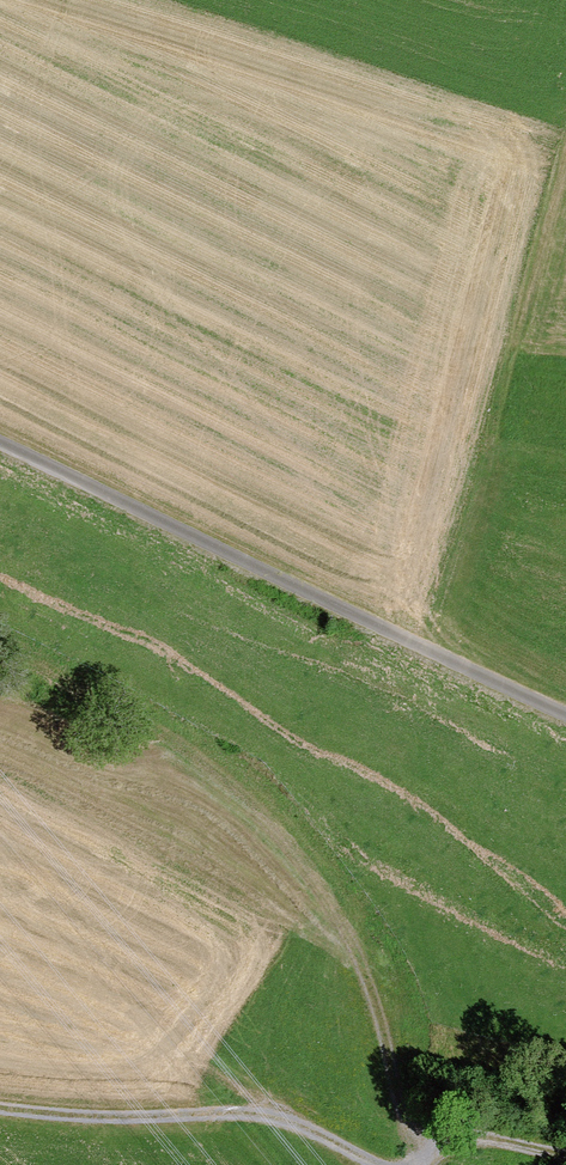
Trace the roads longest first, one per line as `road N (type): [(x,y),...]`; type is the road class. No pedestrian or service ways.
road 1 (track): [(0,641),(181,748),(233,787),(308,868),(345,933),(418,1139)]
road 2 (unclassified): [(0,438),(565,718)]
road 3 (track): [(383,1164),(269,1117),(0,1108)]
road 4 (track): [(421,1164),(418,1139),(494,1139),(565,1156)]

